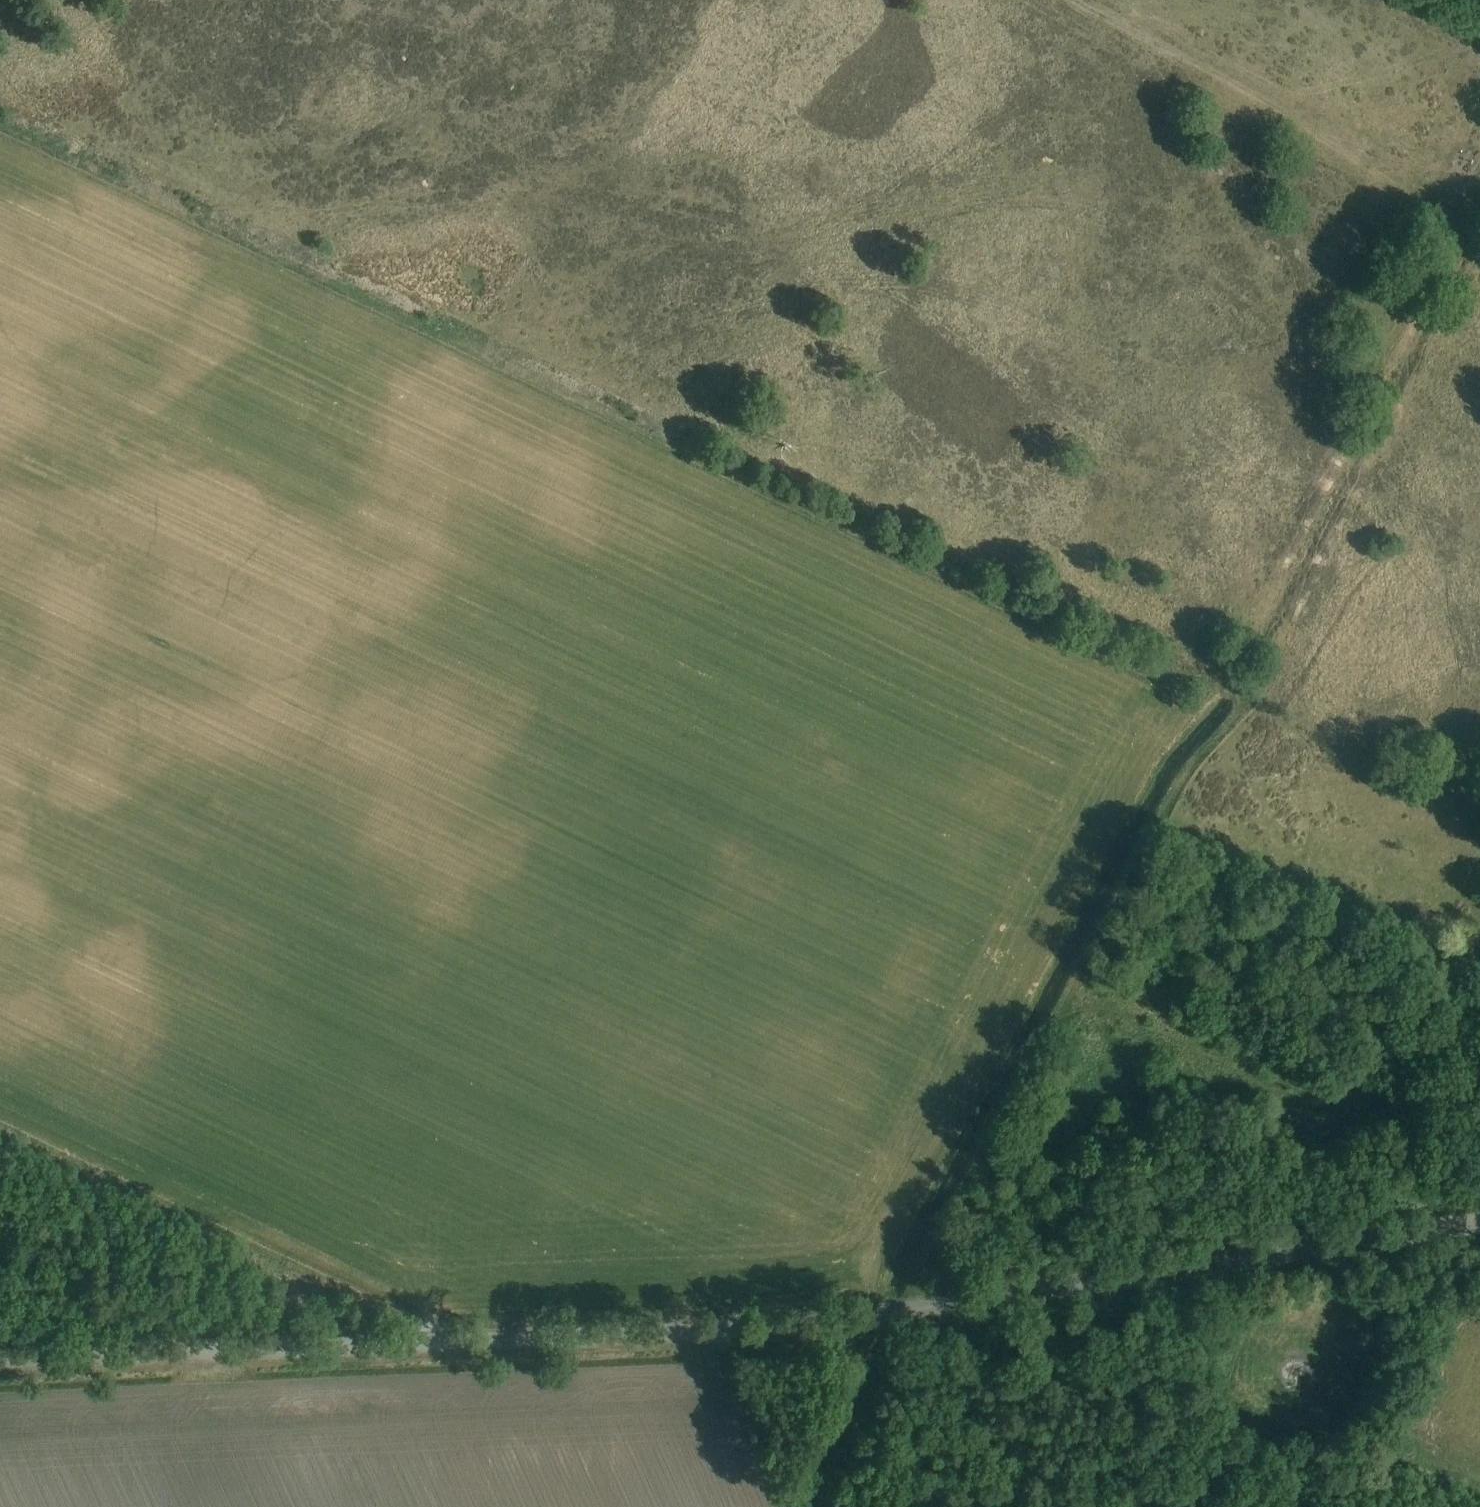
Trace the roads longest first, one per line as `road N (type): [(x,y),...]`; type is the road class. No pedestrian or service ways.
road 1 (tertiary): [(0,1360),(804,1324),(1479,1225)]
road 2 (track): [(1479,234),(1064,0)]

